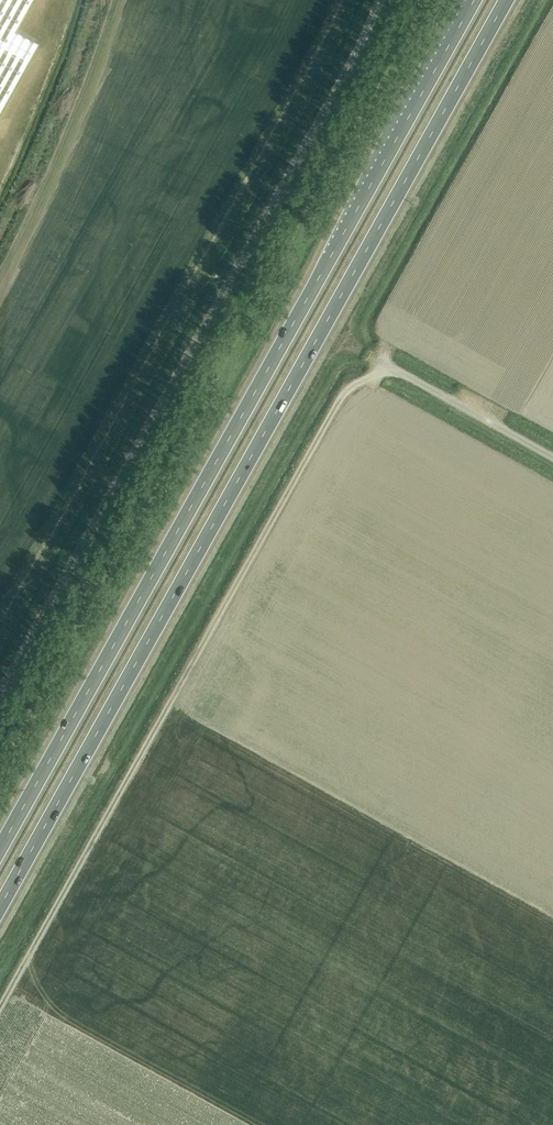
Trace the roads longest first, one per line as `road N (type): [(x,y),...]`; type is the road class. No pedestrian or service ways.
road 1 (trunk): [(0,906),(506,0)]
road 2 (trunk): [(473,0),(0,848)]
road 3 (unclassified): [(0,690),(375,0)]
road 4 (unclassified): [(552,460),(376,358)]

